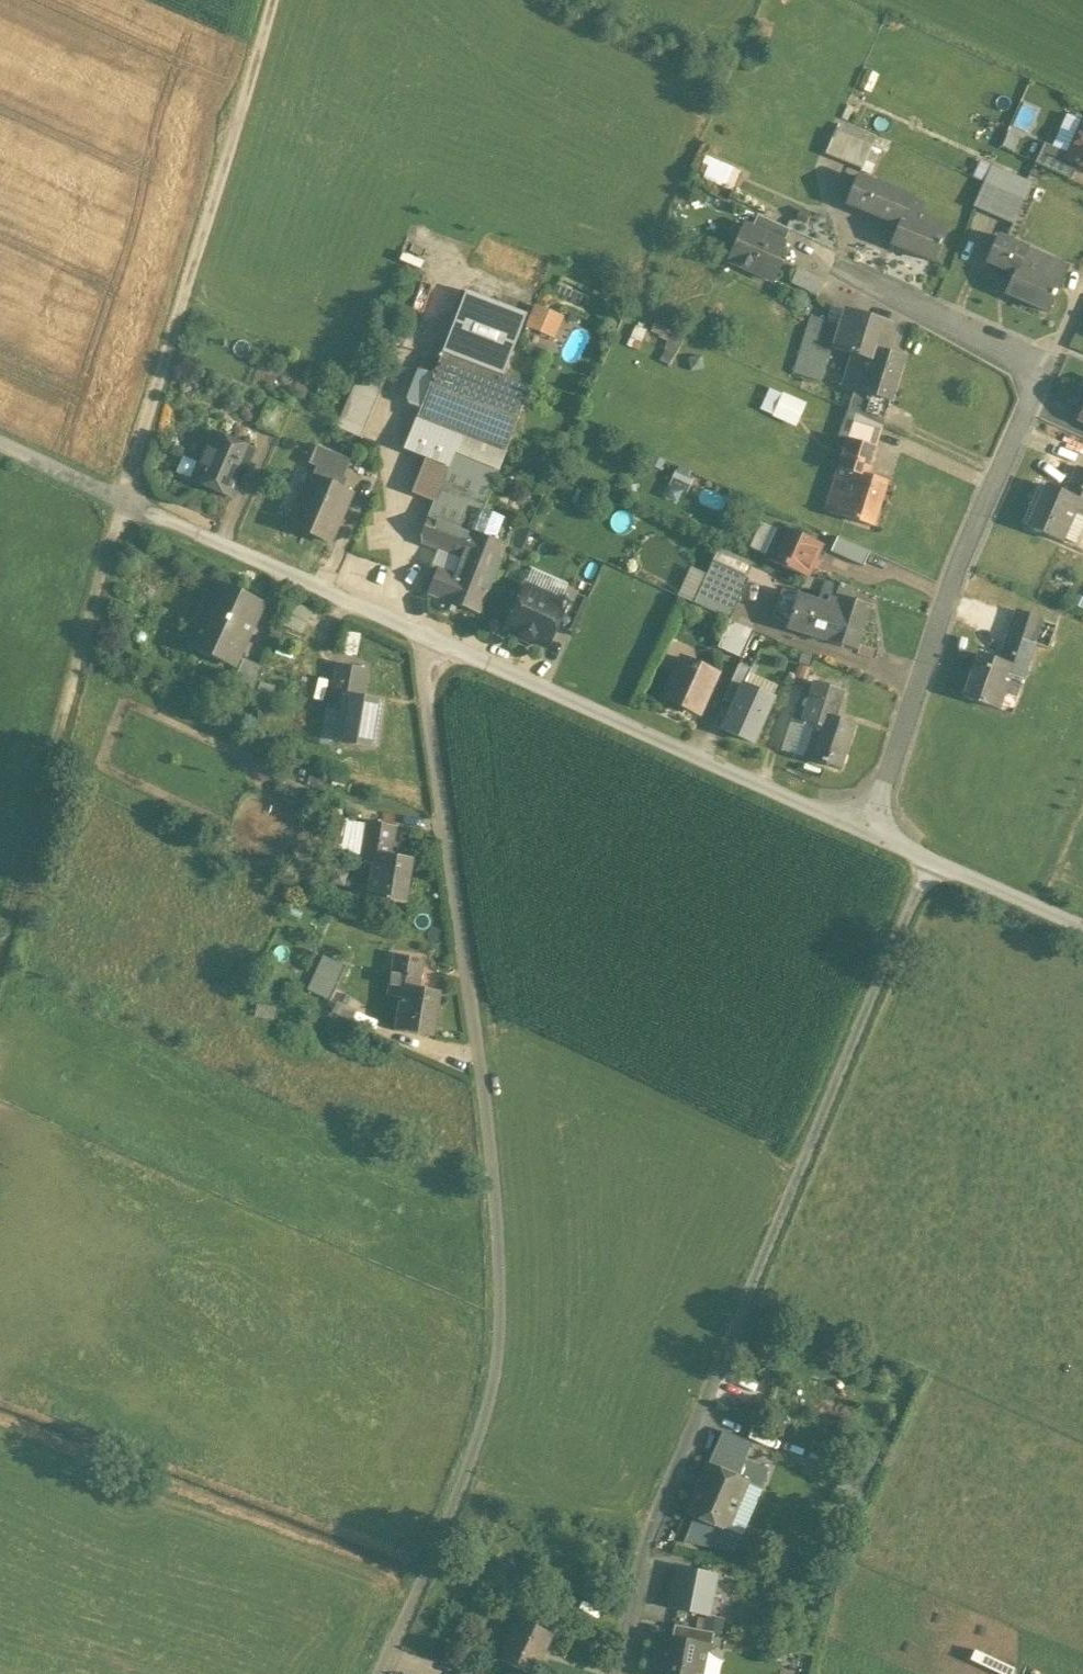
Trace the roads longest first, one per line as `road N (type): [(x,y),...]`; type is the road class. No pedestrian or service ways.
road 1 (unclassified): [(421,634),(503,1250),(497,1372),(443,1533),(380,1673)]
road 2 (track): [(272,0),(0,952)]
road 3 (residential): [(933,861),(643,1547),(626,1673)]
road 4 (residential): [(933,861),(421,634)]
road 5 (residential): [(421,634),(125,501)]
road 6 (residential): [(1082,926),(933,861)]
road 7 (track): [(125,501),(0,445)]

